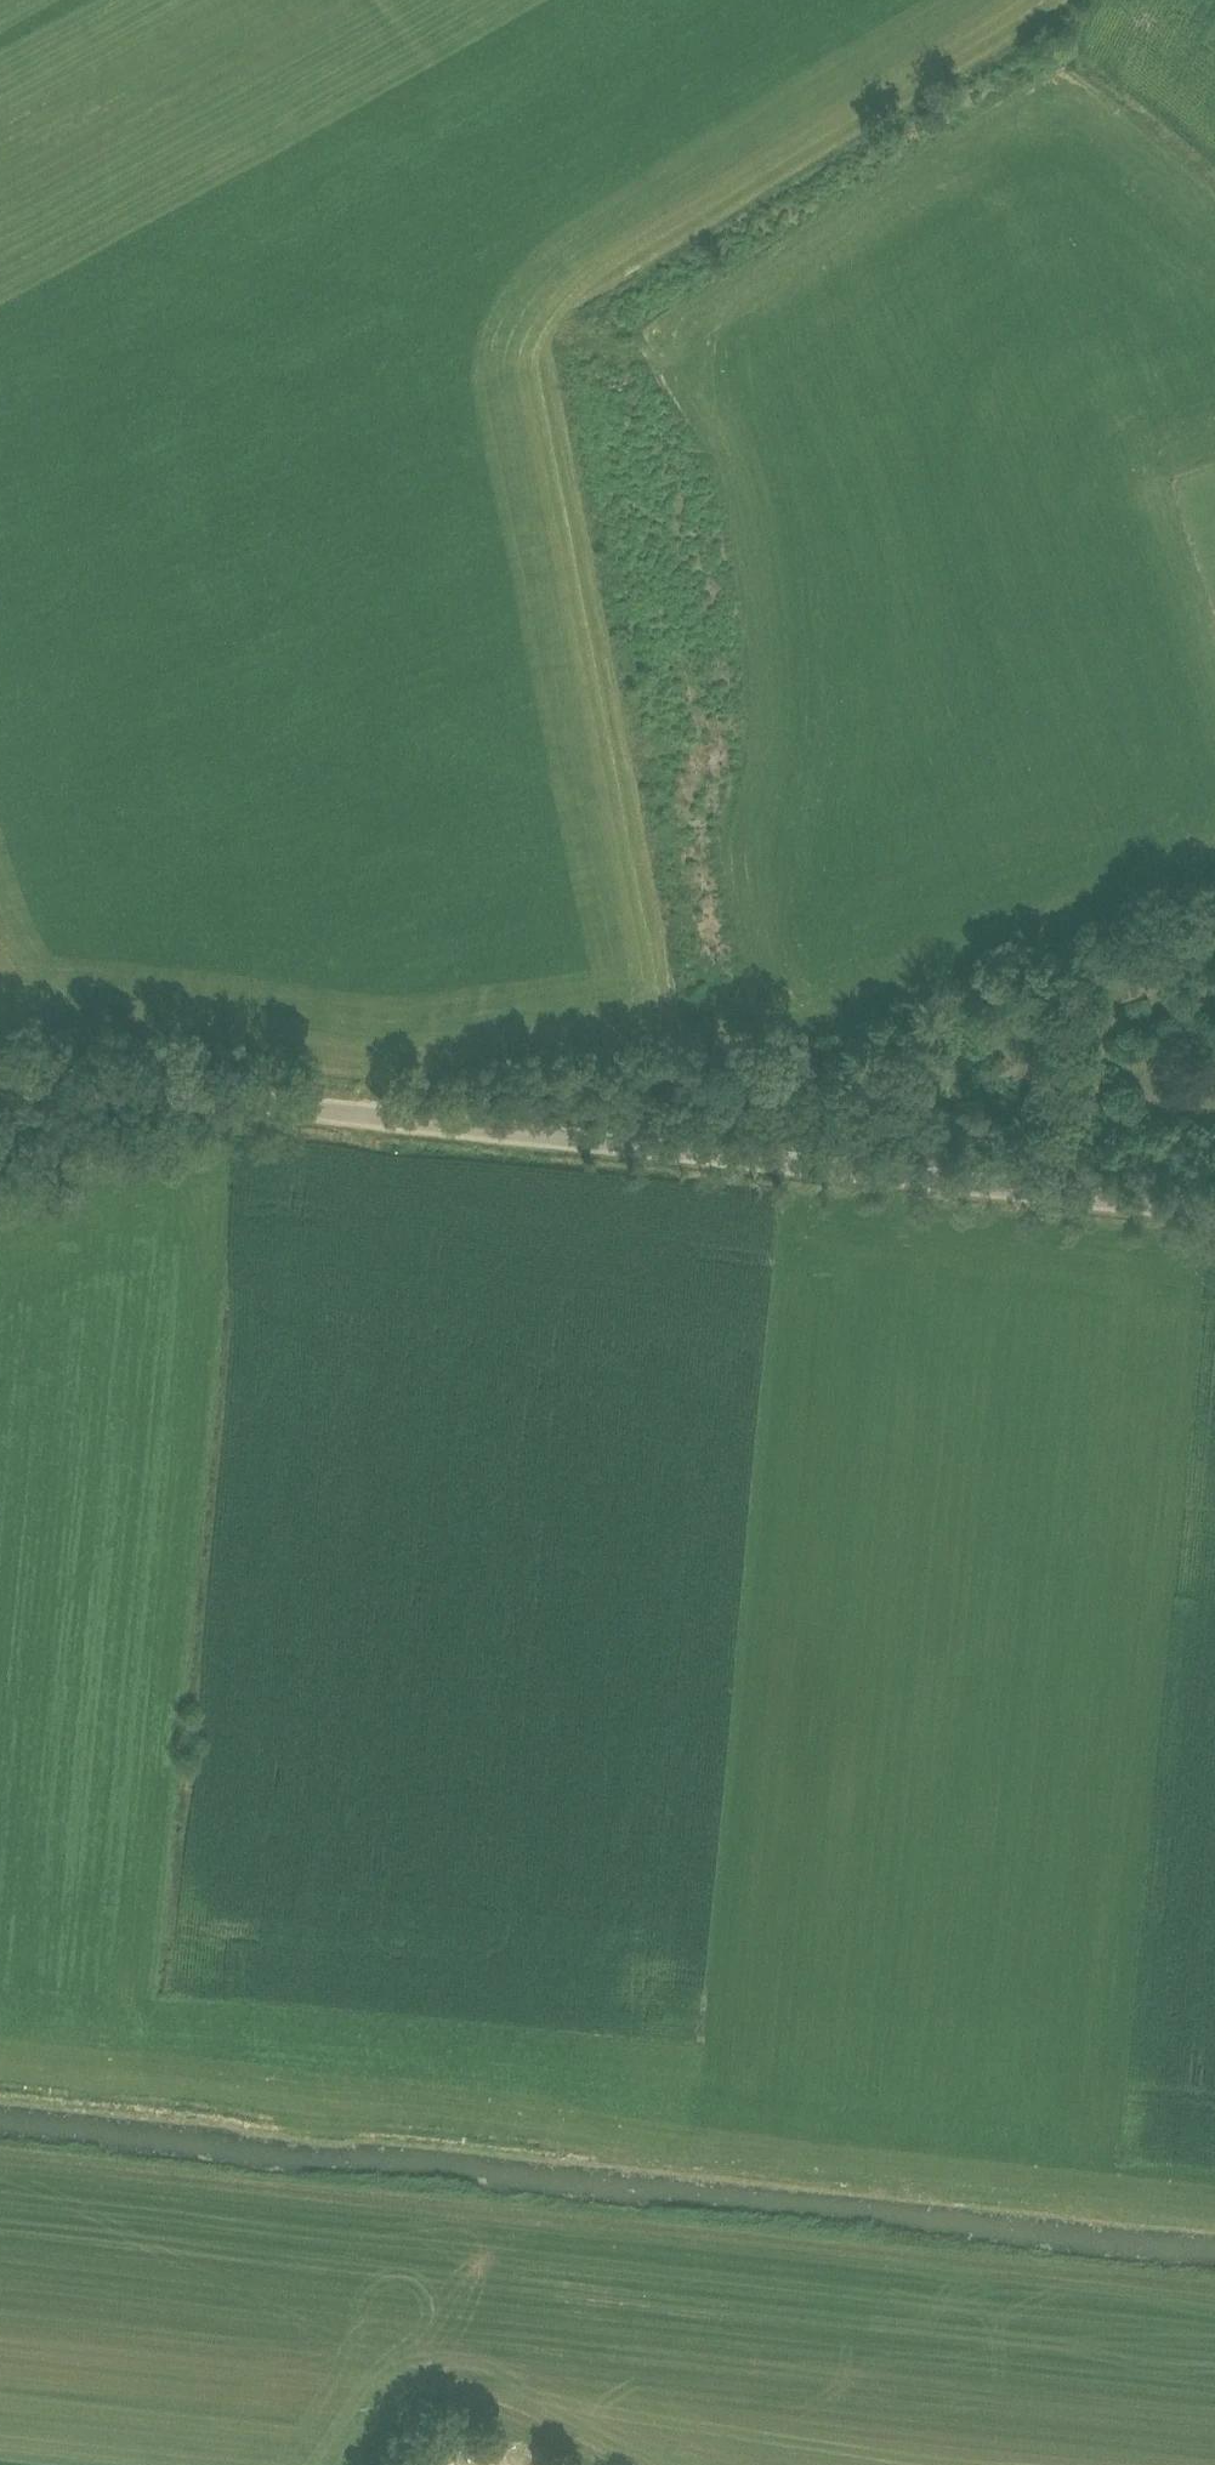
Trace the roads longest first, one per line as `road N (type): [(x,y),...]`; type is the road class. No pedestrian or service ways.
road 1 (unclassified): [(1214,1208),(0,1068)]

